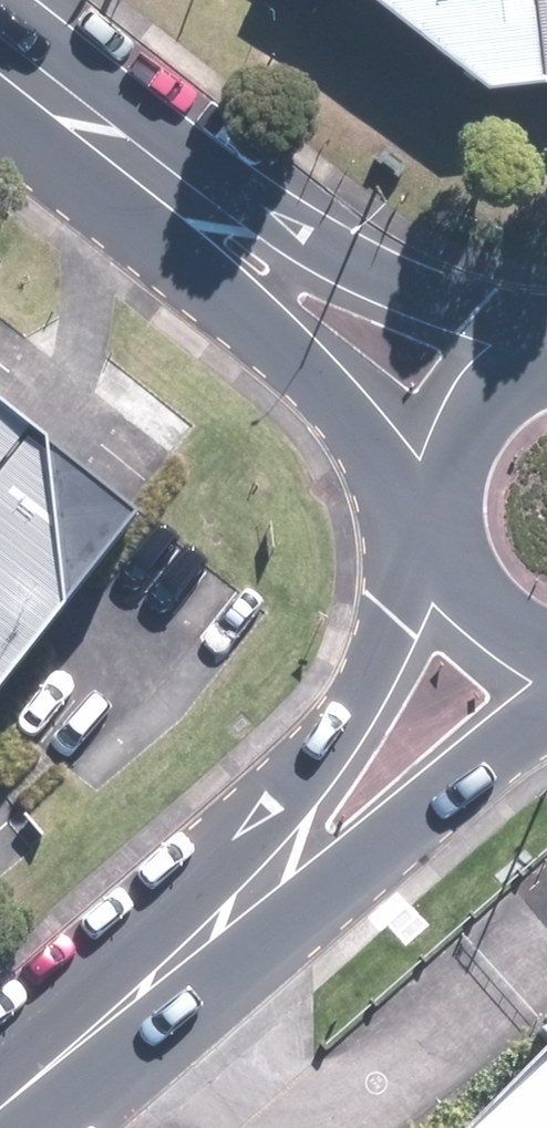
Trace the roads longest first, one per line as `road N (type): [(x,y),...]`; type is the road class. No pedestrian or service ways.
road 1 (secondary): [(447,514),(331,375),(103,141)]
road 2 (secondary): [(198,946),(326,768),(392,621),(448,523)]
road 3 (secondary): [(103,141),(334,272),(546,350)]
road 4 (secondary): [(546,690),(198,946)]
road 5 (secondary): [(198,946),(0,1114)]
road 6 (secondary): [(447,514),(454,460),(480,413),(546,367)]
road 7 (secondary): [(546,642),(485,603),(460,566),(448,523)]
road 8 (secondary): [(103,141),(0,59)]

